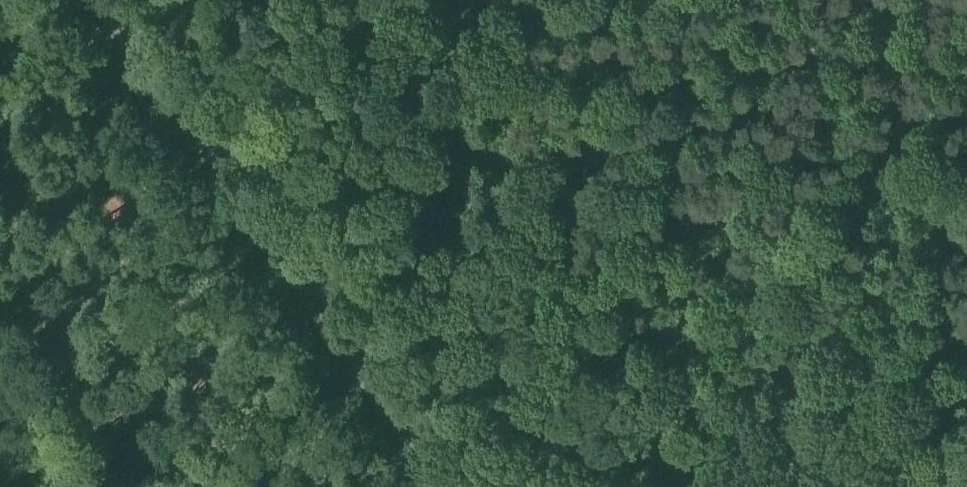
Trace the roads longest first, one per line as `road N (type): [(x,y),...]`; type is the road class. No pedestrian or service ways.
road 1 (tertiary): [(453,486),(107,0)]
road 2 (track): [(955,0),(672,51),(649,0)]

